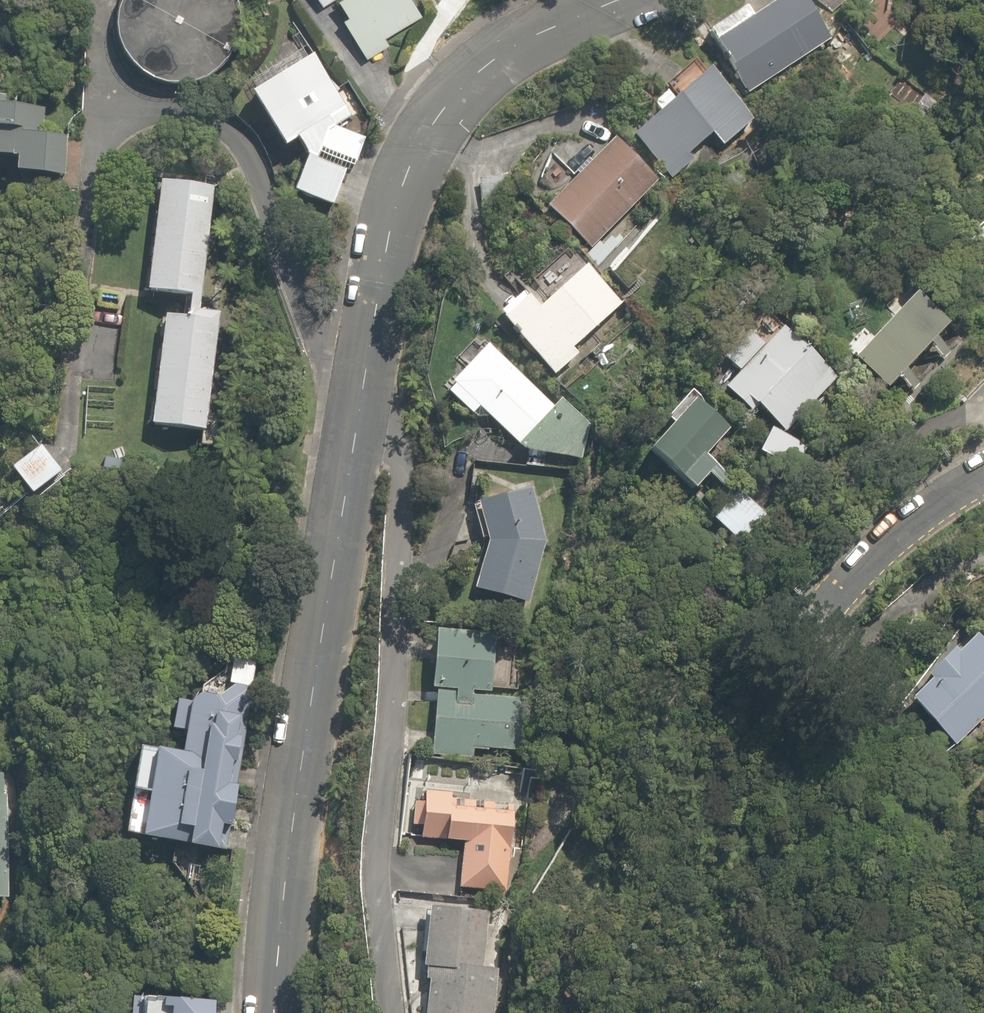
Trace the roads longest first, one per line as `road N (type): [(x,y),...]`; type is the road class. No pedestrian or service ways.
road 1 (tertiary): [(636,0),(511,59),(453,113),(412,178),(362,401),(289,860),(274,1012)]
road 2 (residential): [(983,485),(830,598)]

